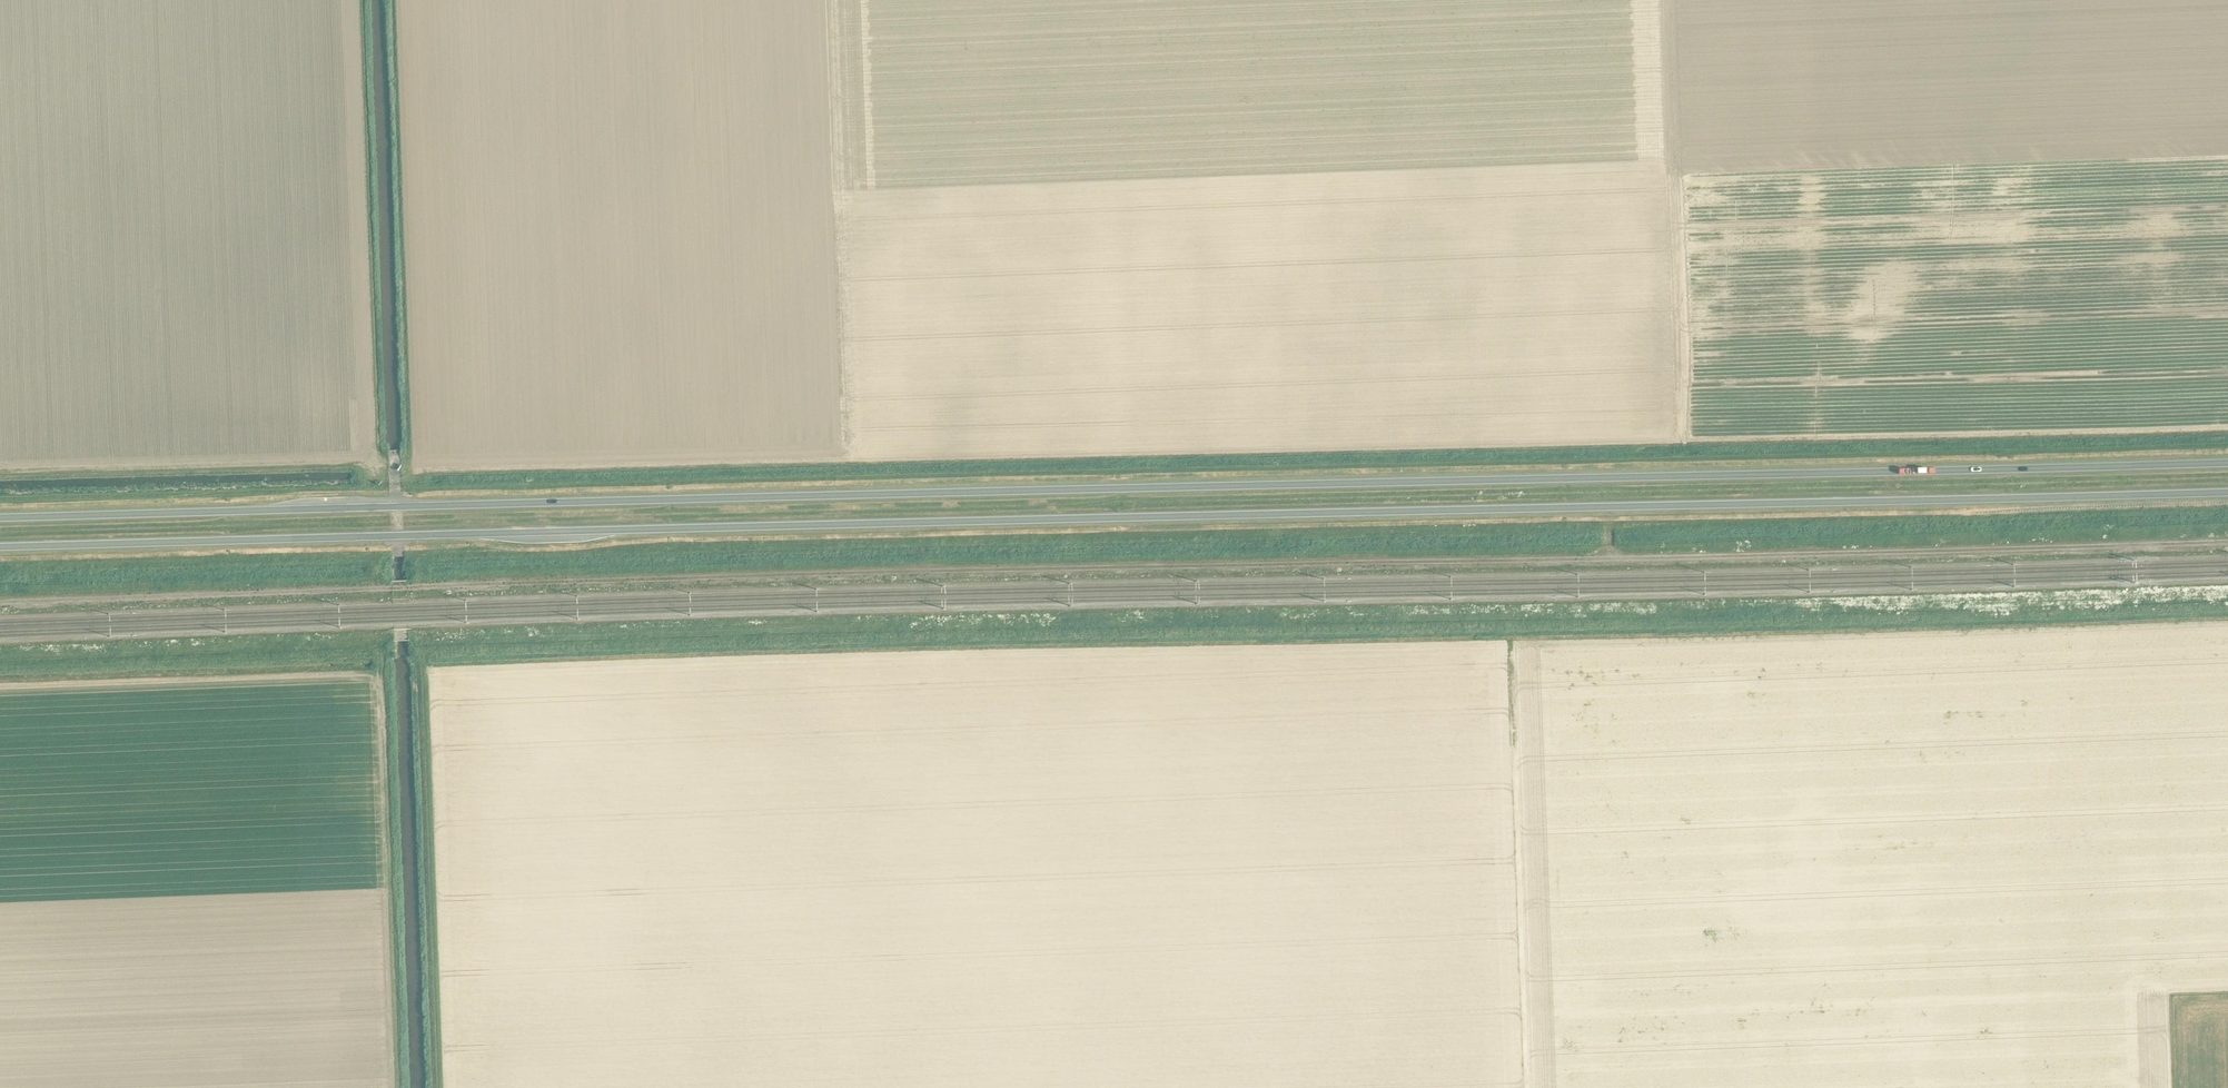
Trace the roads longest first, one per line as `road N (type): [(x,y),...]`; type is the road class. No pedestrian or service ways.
road 1 (track): [(0,604),(2227,542)]
road 2 (trunk): [(0,548),(2227,491)]
road 3 (trunk): [(2227,463),(0,519)]
road 4 (track): [(437,1087),(422,674)]

